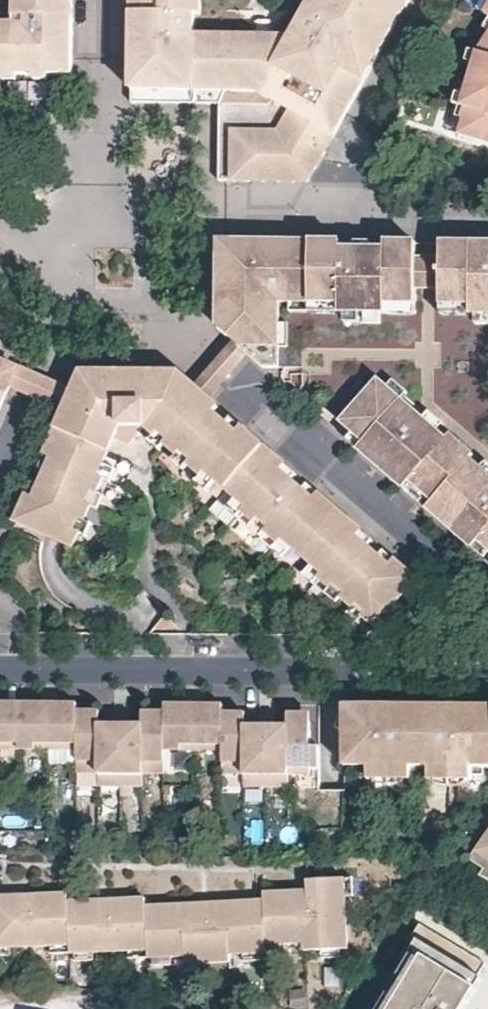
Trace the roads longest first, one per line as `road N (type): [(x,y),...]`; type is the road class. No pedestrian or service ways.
road 1 (residential): [(0,666),(487,675)]
road 2 (residential): [(201,350),(487,605)]
road 3 (residential): [(316,210),(424,0)]

